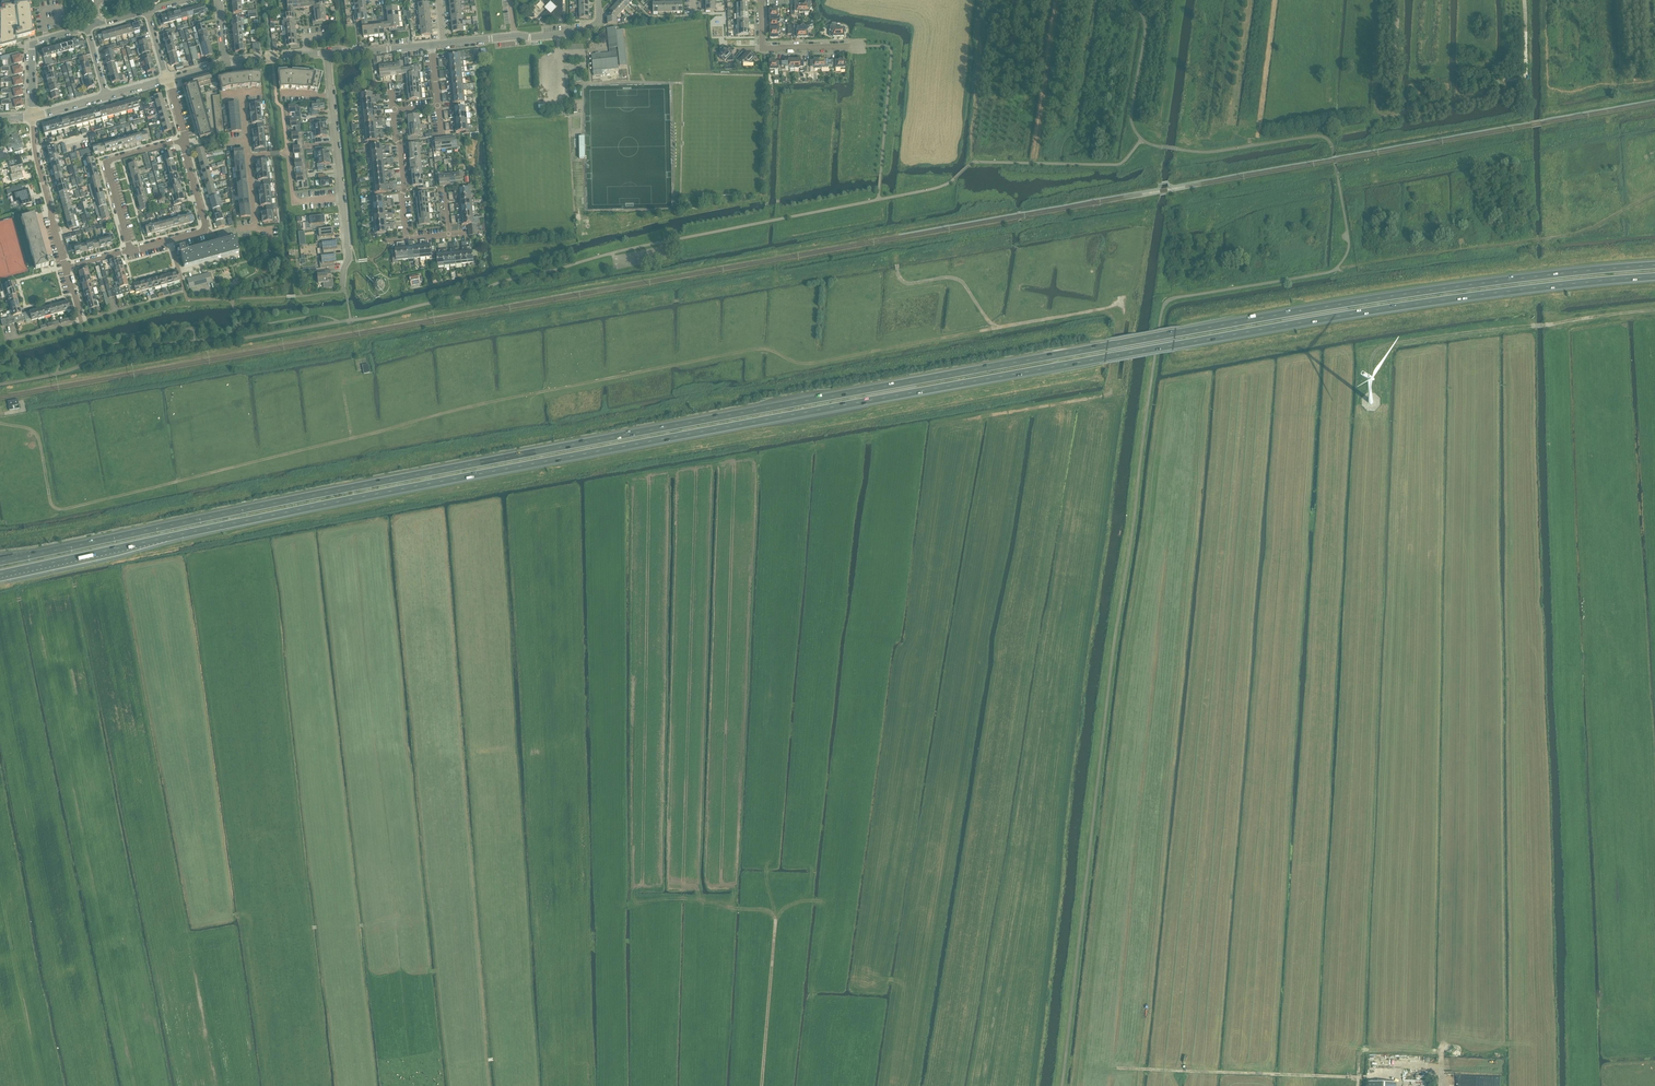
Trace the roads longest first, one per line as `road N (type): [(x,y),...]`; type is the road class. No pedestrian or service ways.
road 1 (trunk): [(0,574),(1105,358),(1381,309),(1654,277)]
road 2 (trunk): [(1654,266),(1380,298),(1175,333),(0,562)]
road 3 (track): [(0,423),(37,436),(51,502),(62,509),(466,408),(752,350),(827,362),(1117,306),(1128,317),(1119,380)]
road 4 (track): [(1335,269),(1574,234),(1654,193)]
road 5 (track): [(1654,311),(1388,345),(1371,360),(1371,387)]
road 6 (track): [(1363,1078),(1117,1069)]
road 7 (residential): [(443,44),(582,32),(599,23),(599,0)]
road 8 (residential): [(128,250),(104,161),(184,140)]
road 9 (residential): [(128,250),(207,228),(184,140)]
road 10 (track): [(762,1085),(776,919)]
road 11 (track): [(964,420),(1107,395),(1119,380)]
road 12 (residential): [(66,267),(33,117)]
road 13 (residential): [(342,198),(327,52)]
road 14 (residential): [(240,89),(256,229)]
road 15 (track): [(994,328),(961,281),(906,283),(897,264)]
road 16 (residential): [(33,117),(32,44),(88,27)]
road 17 (residential): [(407,239),(393,111)]

